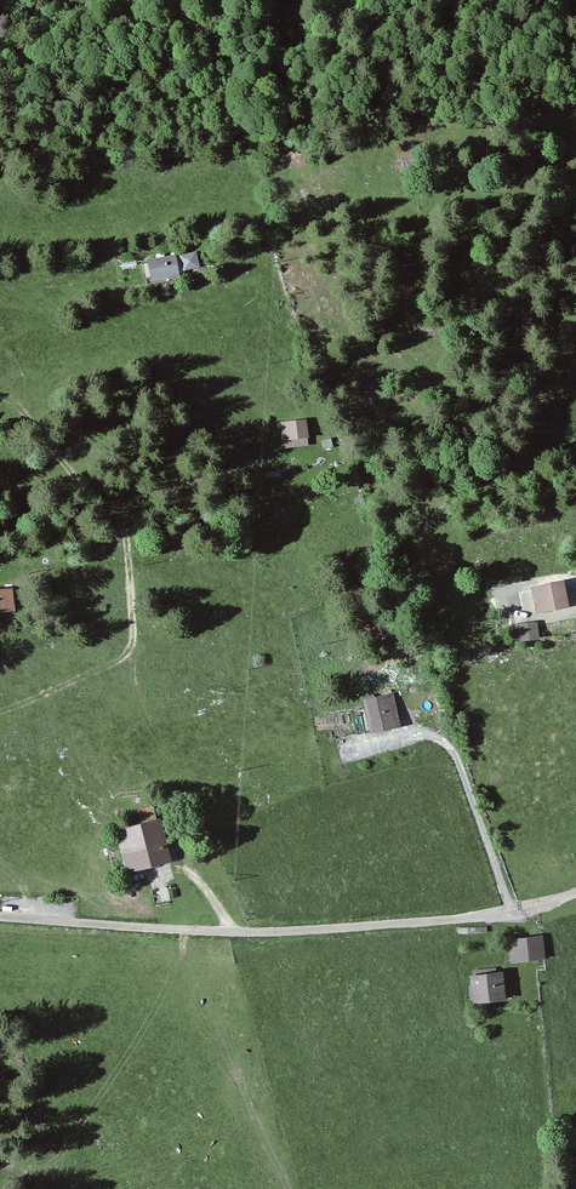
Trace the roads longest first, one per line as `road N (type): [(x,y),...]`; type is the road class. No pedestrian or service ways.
road 1 (unclassified): [(575,892),(526,909),(345,930),(241,932),(0,917)]
road 2 (track): [(0,714),(122,660),(136,624),(123,528),(34,466)]

